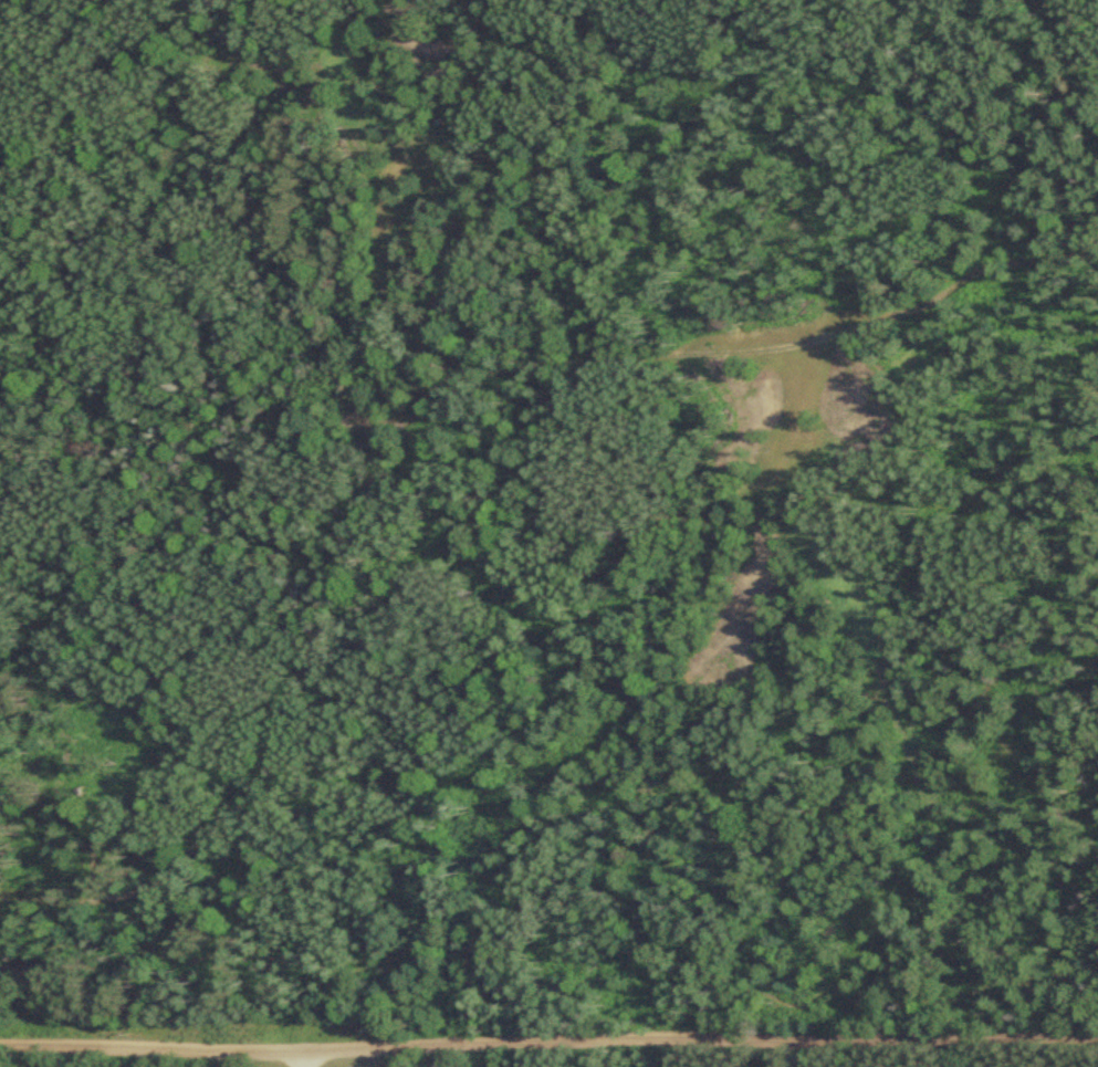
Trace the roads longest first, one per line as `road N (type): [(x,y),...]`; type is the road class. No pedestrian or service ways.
road 1 (residential): [(0,1009),(1097,1017)]

